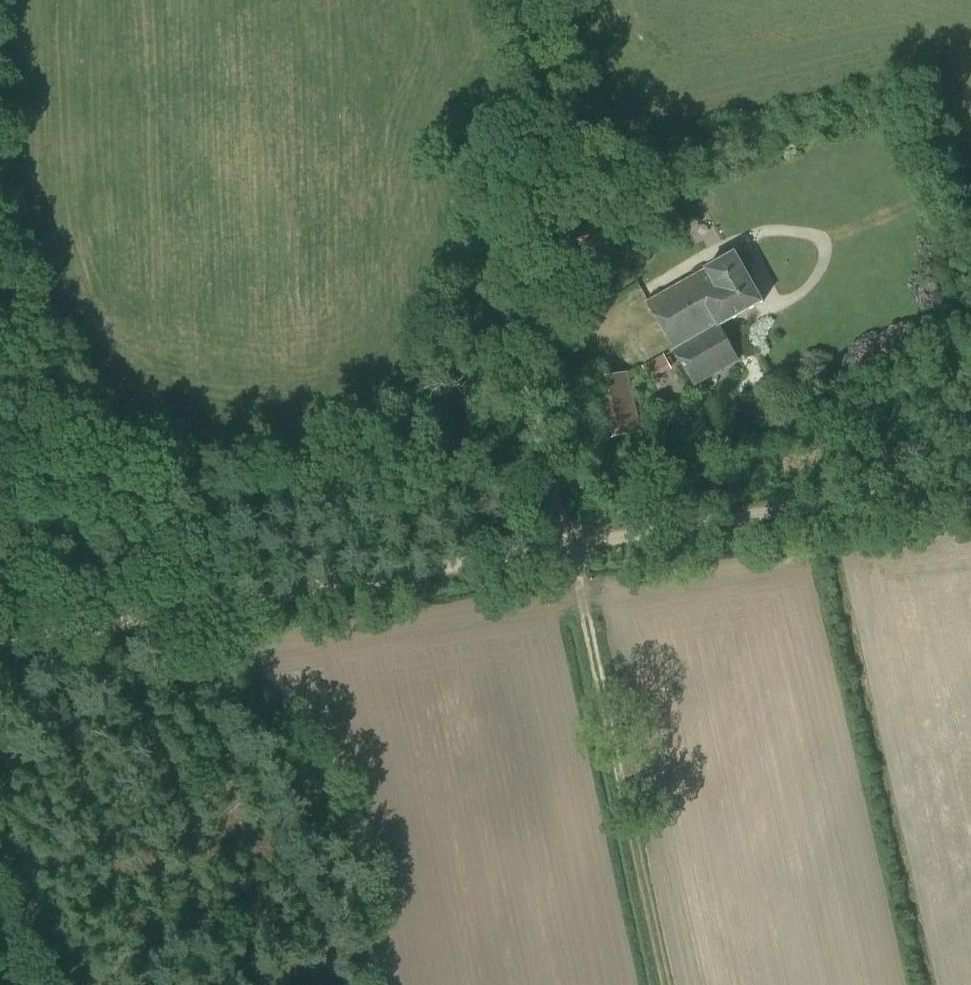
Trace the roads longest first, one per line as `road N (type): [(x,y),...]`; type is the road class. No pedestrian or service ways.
road 1 (track): [(0,640),(568,546)]
road 2 (track): [(970,485),(568,546)]
road 3 (track): [(568,546),(526,370)]

